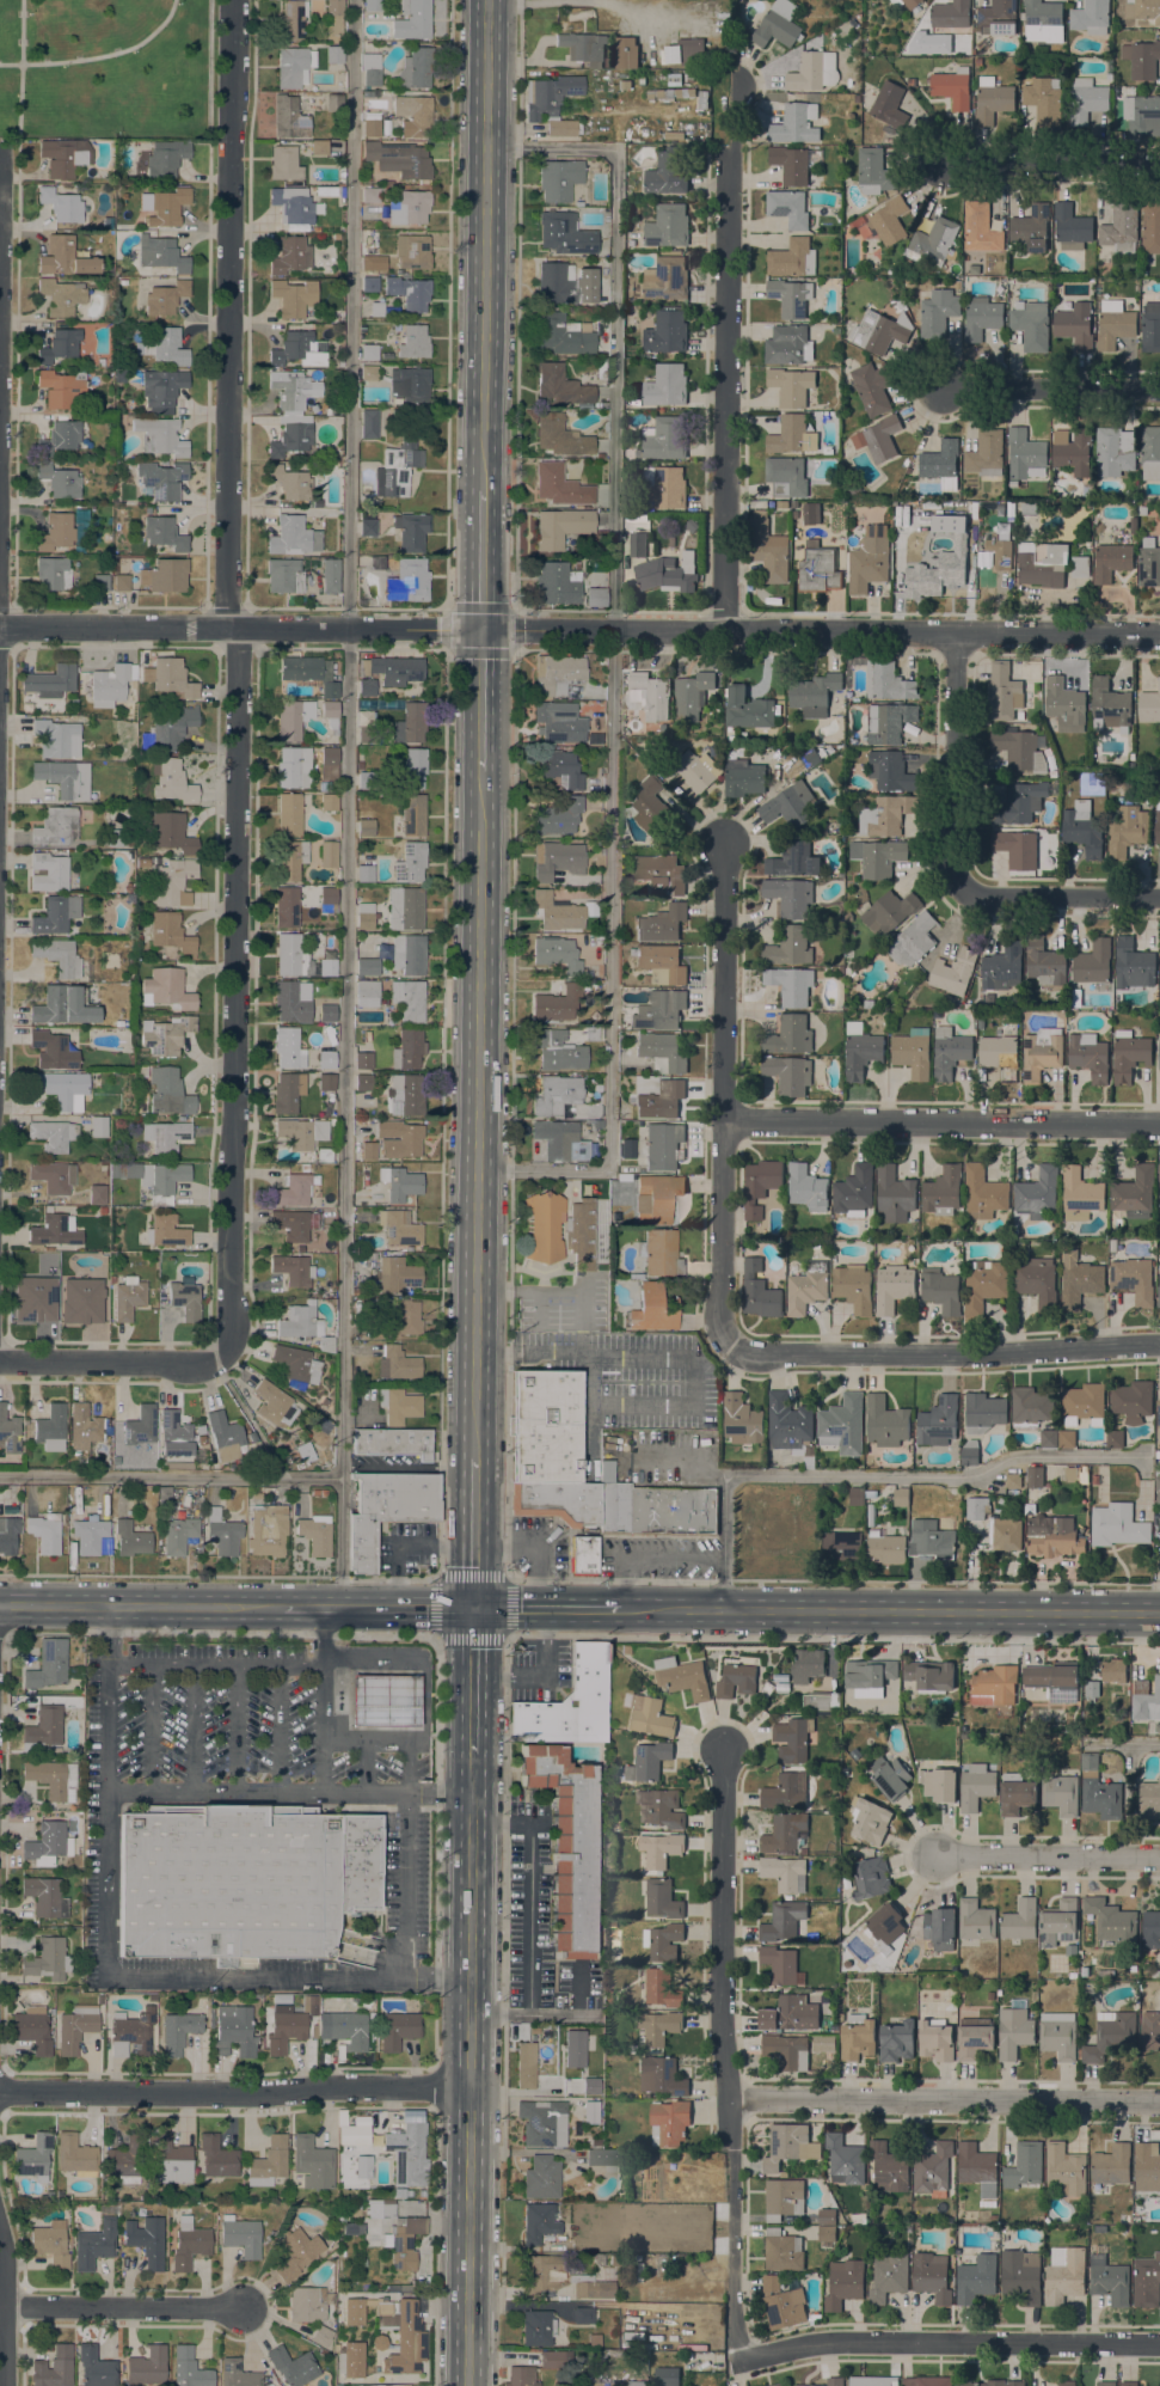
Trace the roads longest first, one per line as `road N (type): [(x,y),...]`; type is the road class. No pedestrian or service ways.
road 1 (tertiary): [(0,628),(1159,634)]
road 2 (residential): [(239,630),(229,1339),(222,1358),(209,1364),(0,1363)]
road 3 (primary): [(474,1458),(480,771)]
road 4 (secondary): [(1159,1613),(472,1609)]
road 5 (residential): [(227,630),(233,0)]
road 6 (primary): [(467,2385),(472,1755)]
road 7 (residential): [(739,2360),(720,2014),(723,1752)]
road 8 (residential): [(725,632),(734,78)]
road 9 (residential): [(731,1347),(719,1323),(725,849)]
road 10 (primary): [(481,489),(487,0)]
road 11 (residential): [(469,2087),(0,2092)]
road 12 (residential): [(1159,1126),(725,1122)]
road 13 (residential): [(1159,1345),(992,1358),(756,1360),(731,1347)]
road 14 (residential): [(1159,2103),(728,2099)]
road 15 (residential): [(1159,2345),(829,2341),(739,2360)]
road 16 (secondary): [(282,1608),(0,1604)]
road 17 (residential): [(963,892),(952,867),(953,632)]
road 18 (residential): [(4,2306),(244,2311)]
road 19 (residential): [(1159,1859),(938,1856)]
road 20 (residential): [(1159,163),(941,160)]
road 21 (residential): [(1159,390),(941,390)]
road 22 (residential): [(1159,900),(990,900),(963,892)]
road 23 (secondary): [(472,1609),(282,1608)]
road 24 (primary): [(472,1609),(474,1458)]
road 25 (primary): [(472,1755),(472,1609)]
road 26 (residential): [(2,2385),(0,2241)]
road 27 (primary): [(480,631),(481,489)]
road 28 (primary): [(480,771),(480,631)]

